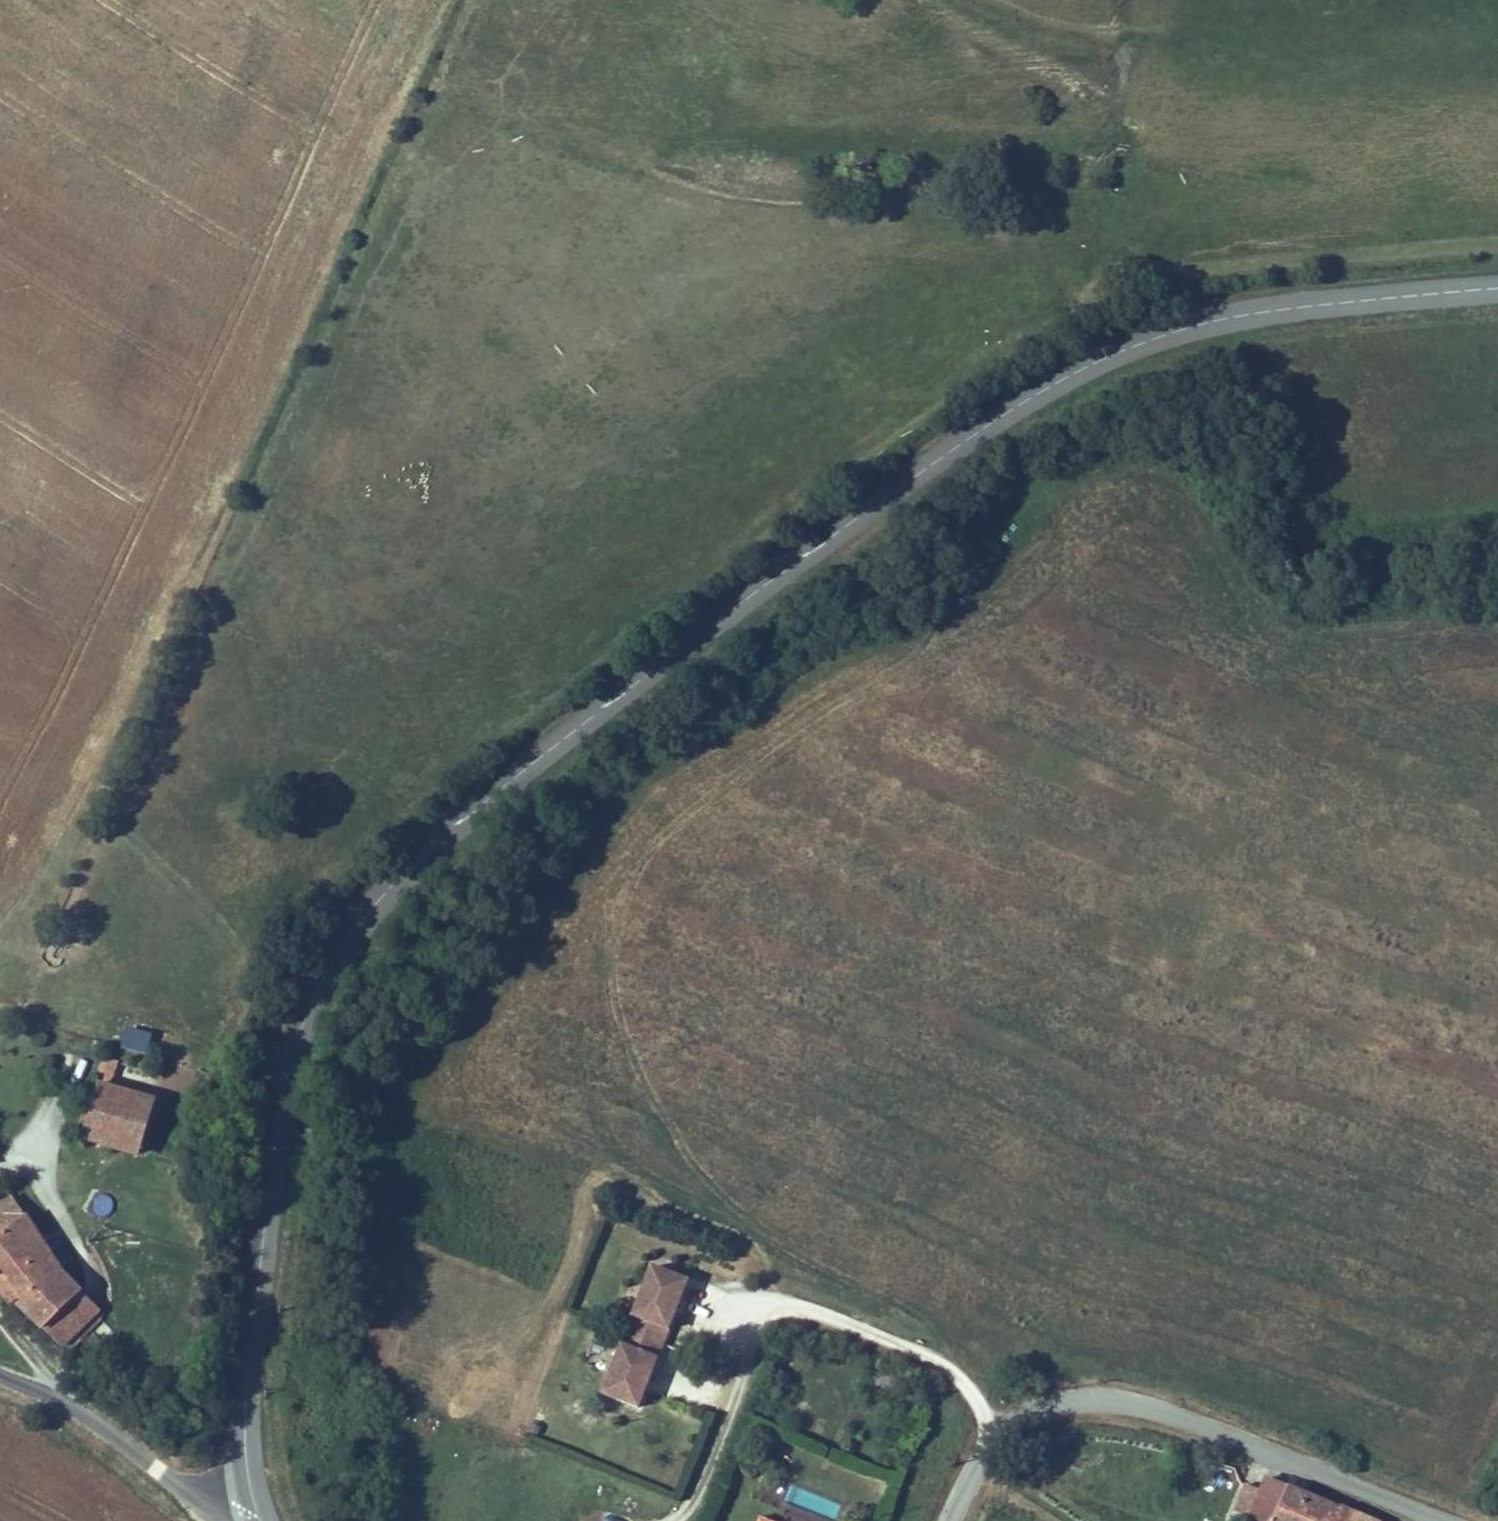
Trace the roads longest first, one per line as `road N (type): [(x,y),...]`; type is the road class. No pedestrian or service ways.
road 1 (tertiary): [(261,1520),(248,1473),(246,1397),(287,1079),(334,959),(387,889),(506,785),(725,616),(1000,417),(1092,364),(1241,315),(1497,289)]
road 2 (unclassified): [(950,1520),(986,1451),(1014,1423),(1093,1400),(1211,1429),(1441,1520)]

